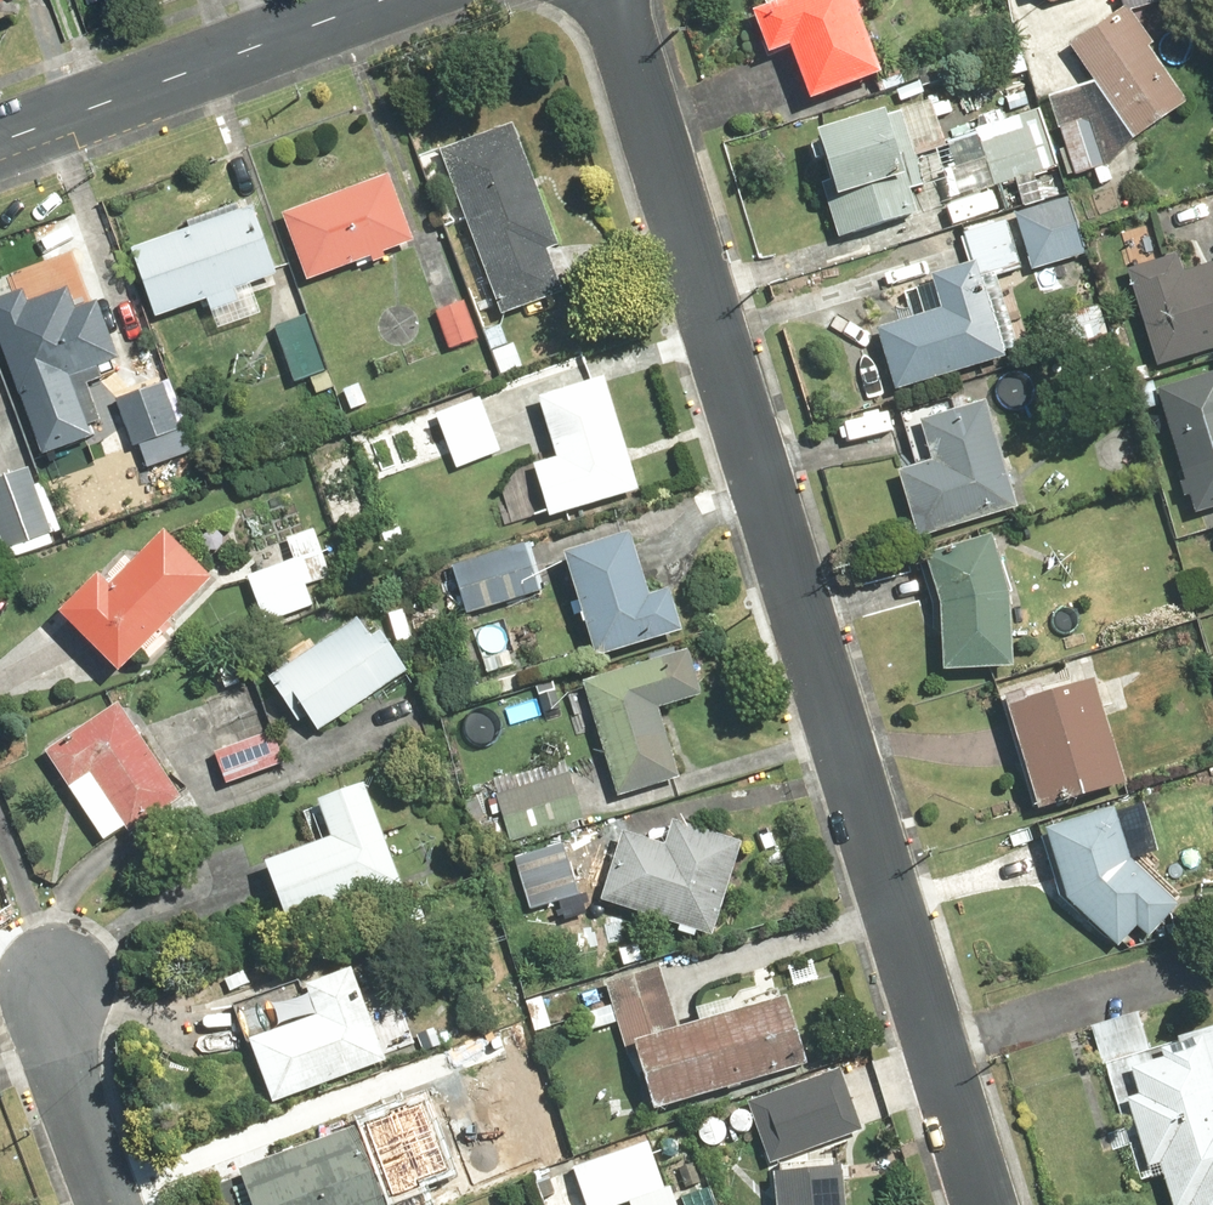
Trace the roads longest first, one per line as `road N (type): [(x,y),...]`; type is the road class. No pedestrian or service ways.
road 1 (residential): [(976,1204),(609,0)]
road 2 (tertiary): [(0,144),(385,0)]
road 3 (residential): [(55,971),(61,1048),(117,1204)]

